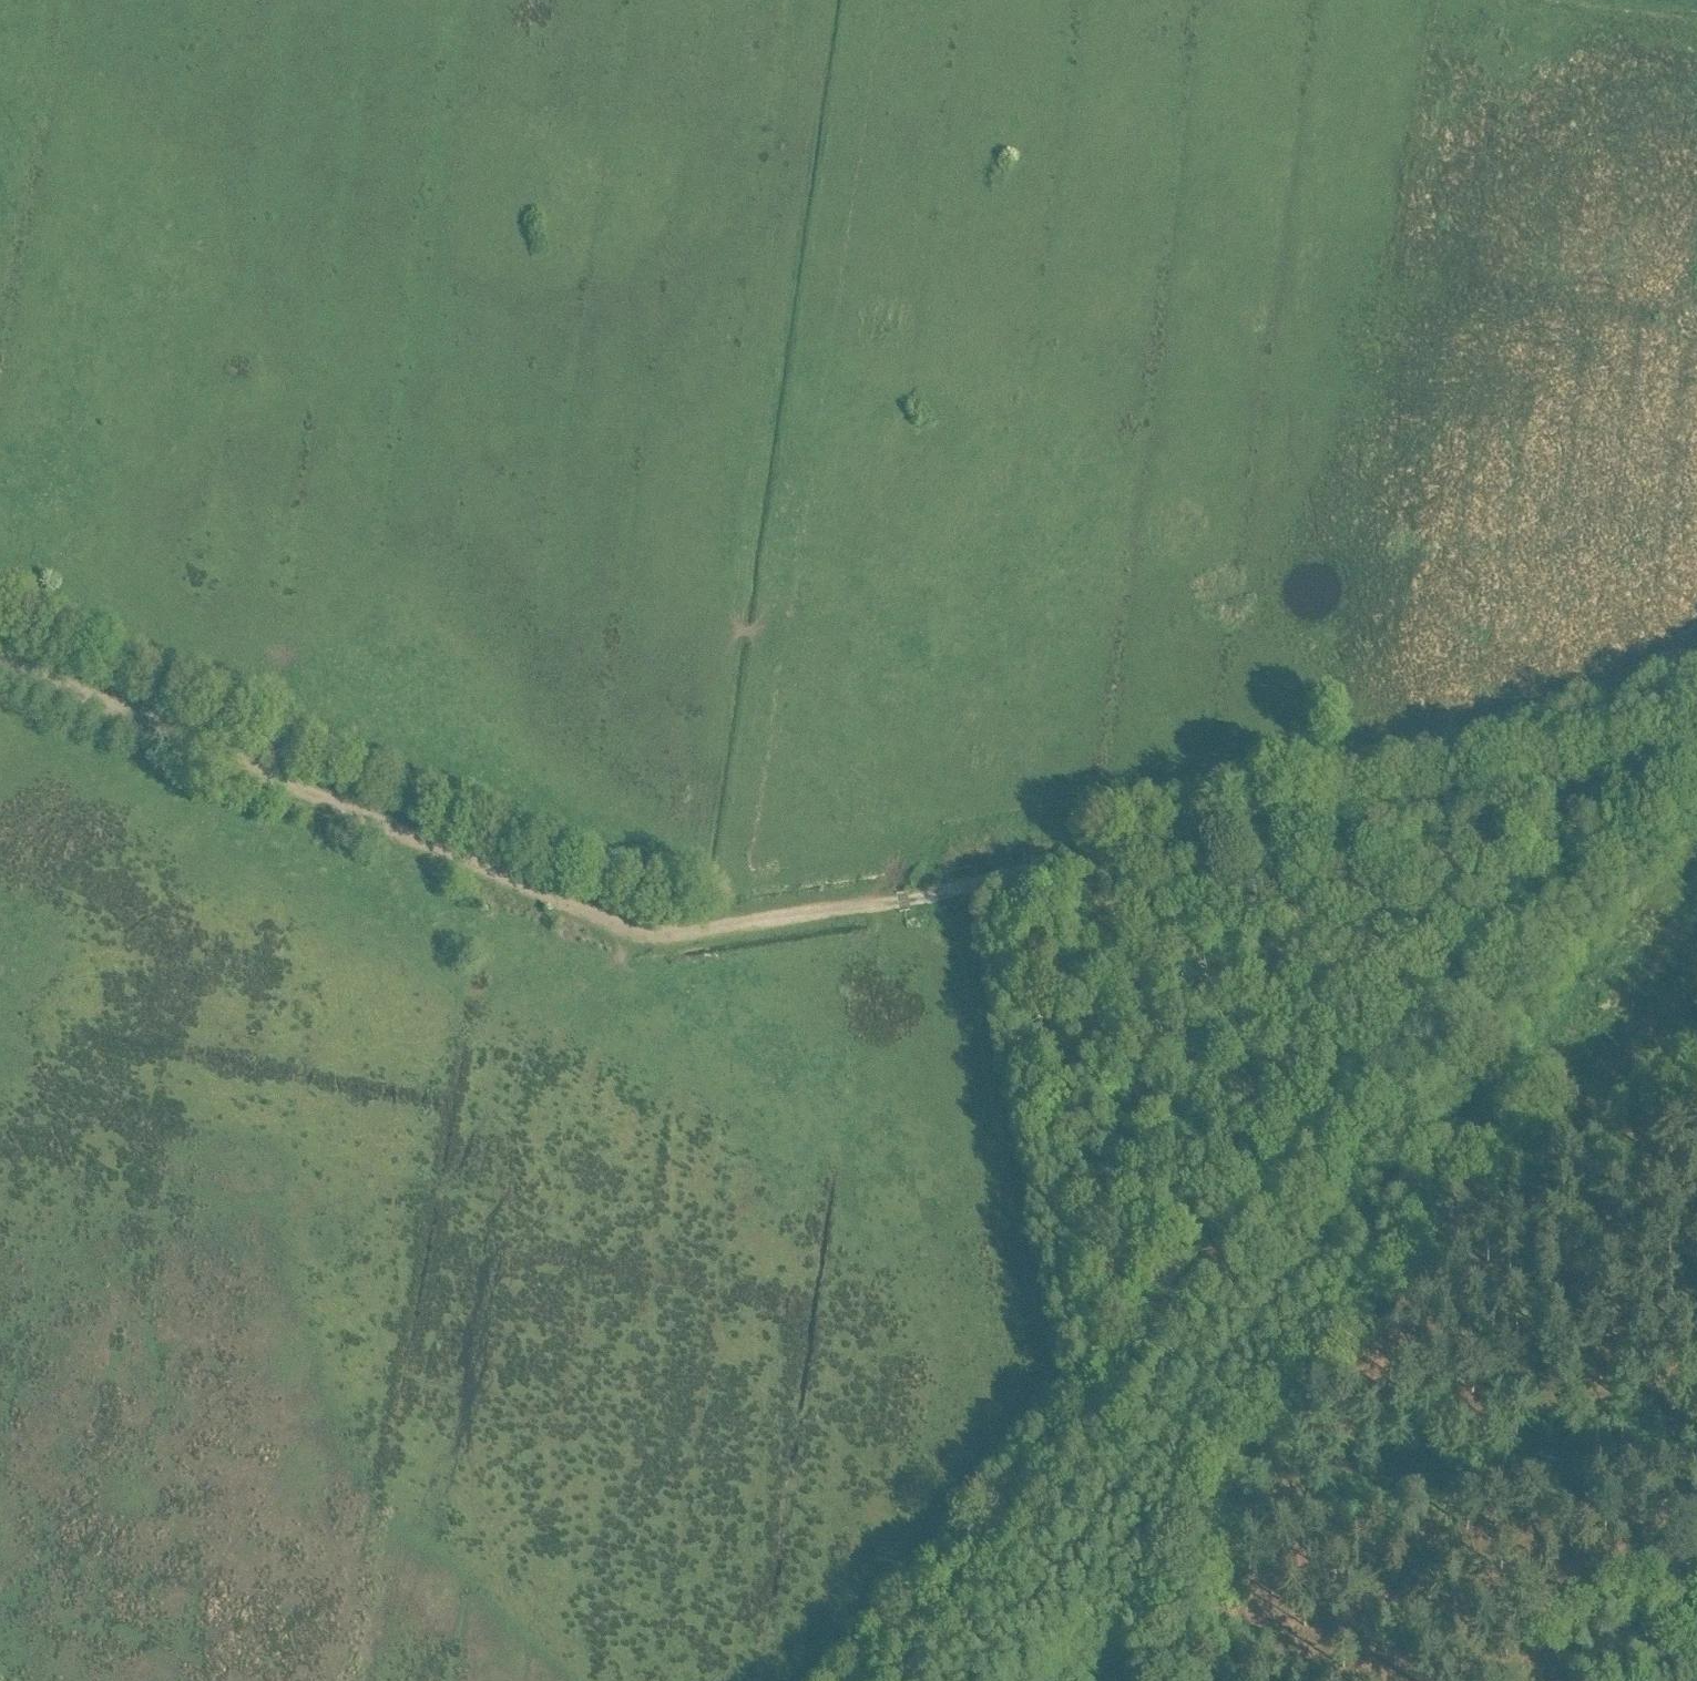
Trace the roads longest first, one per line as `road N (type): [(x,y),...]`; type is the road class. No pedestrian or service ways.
road 1 (track): [(1696,771),(663,935),(607,924),(0,658)]

